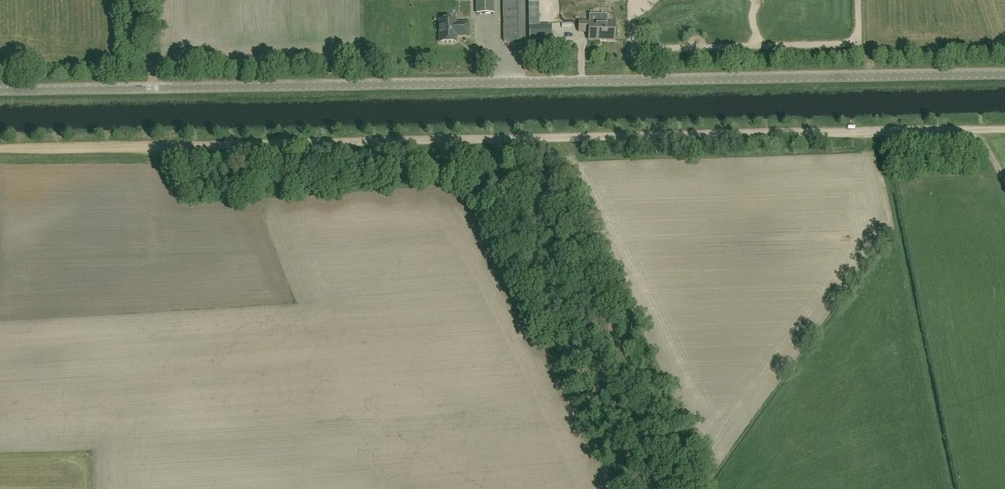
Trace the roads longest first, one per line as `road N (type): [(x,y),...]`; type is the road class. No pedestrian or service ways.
road 1 (tertiary): [(0,91),(1004,75)]
road 2 (track): [(0,149),(977,129)]

